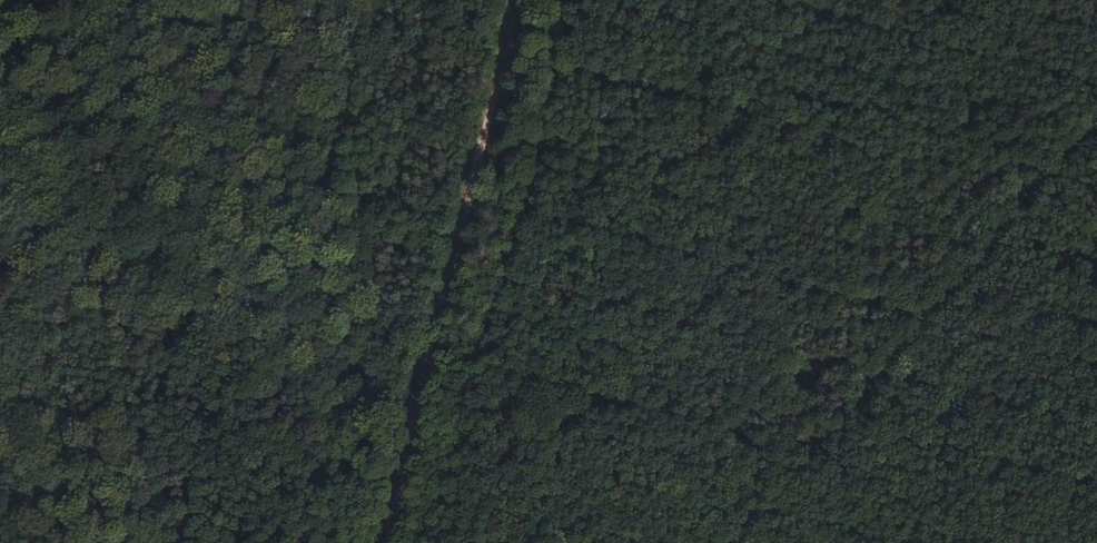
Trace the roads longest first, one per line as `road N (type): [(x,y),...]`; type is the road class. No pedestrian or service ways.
road 1 (track): [(749,542),(1096,129)]

